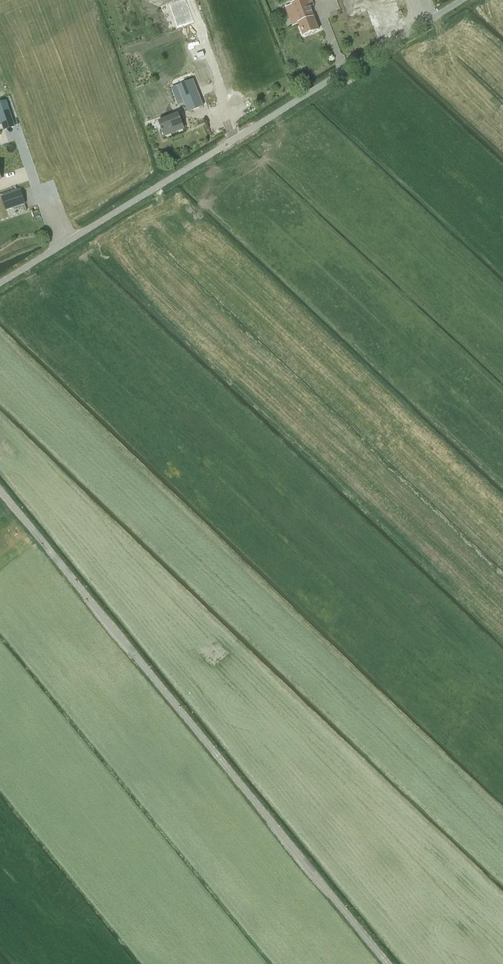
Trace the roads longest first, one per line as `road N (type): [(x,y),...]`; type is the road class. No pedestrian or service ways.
road 1 (unclassified): [(388,963),(0,493)]
road 2 (unclassified): [(0,283),(462,0)]

